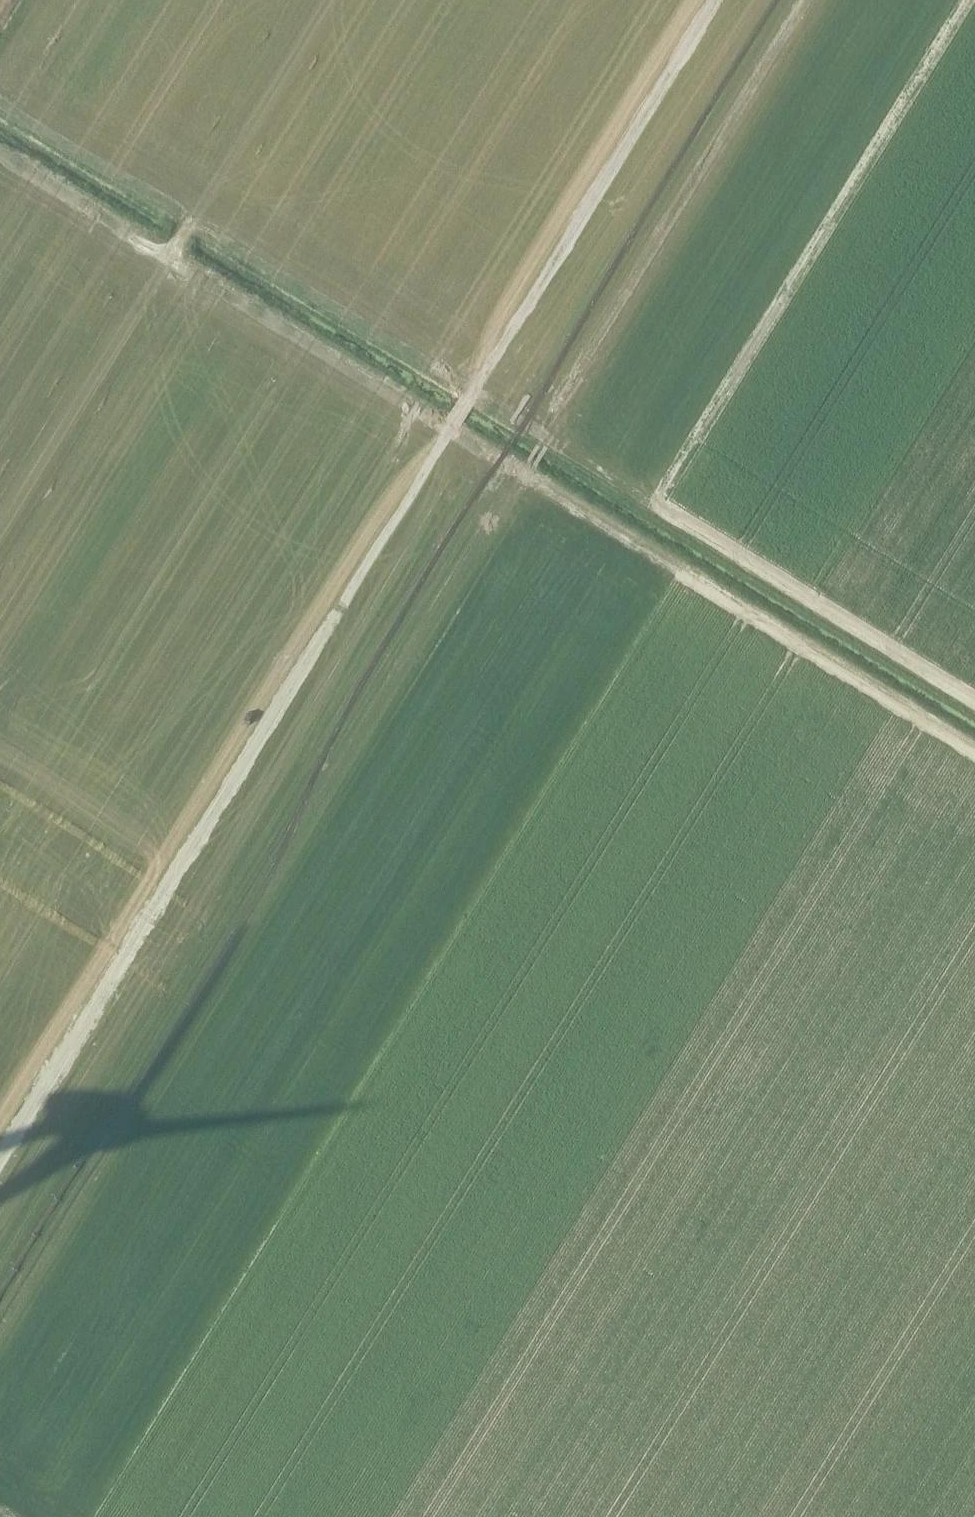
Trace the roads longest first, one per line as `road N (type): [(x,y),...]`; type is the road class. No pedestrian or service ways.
road 1 (track): [(0,150),(974,751)]

